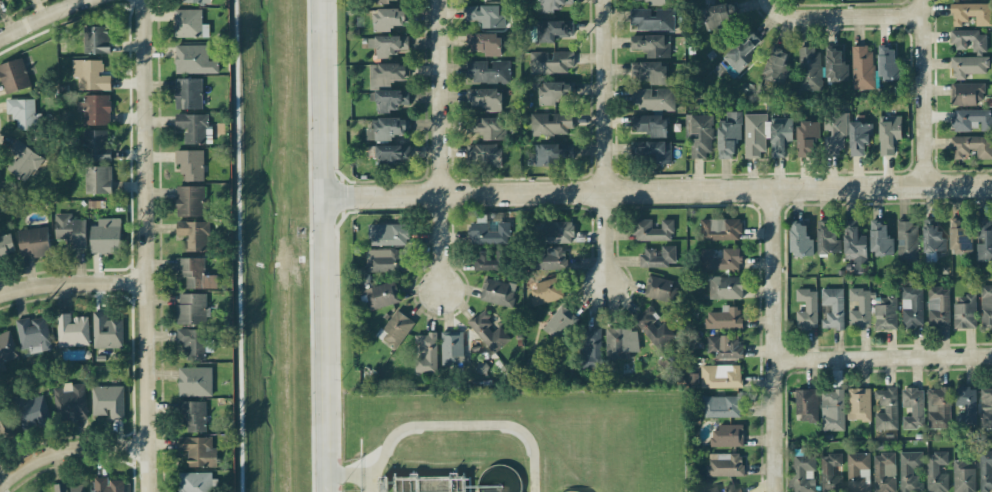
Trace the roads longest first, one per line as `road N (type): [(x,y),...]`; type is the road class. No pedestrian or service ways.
road 1 (residential): [(324,196),(991,184)]
road 2 (residential): [(147,491),(140,0)]
road 3 (tertiary): [(326,491),(322,0)]
road 4 (residential): [(781,491),(778,187)]
road 5 (residential): [(441,292),(439,0)]
road 6 (residential): [(604,285),(602,0)]
road 7 (residential): [(991,354),(779,357)]
road 8 (residential): [(930,185),(928,0)]
road 9 (residential): [(147,445),(64,449),(0,483)]
road 10 (residential): [(0,296),(47,285),(143,282)]
road 11 (residential): [(928,13),(795,17)]

